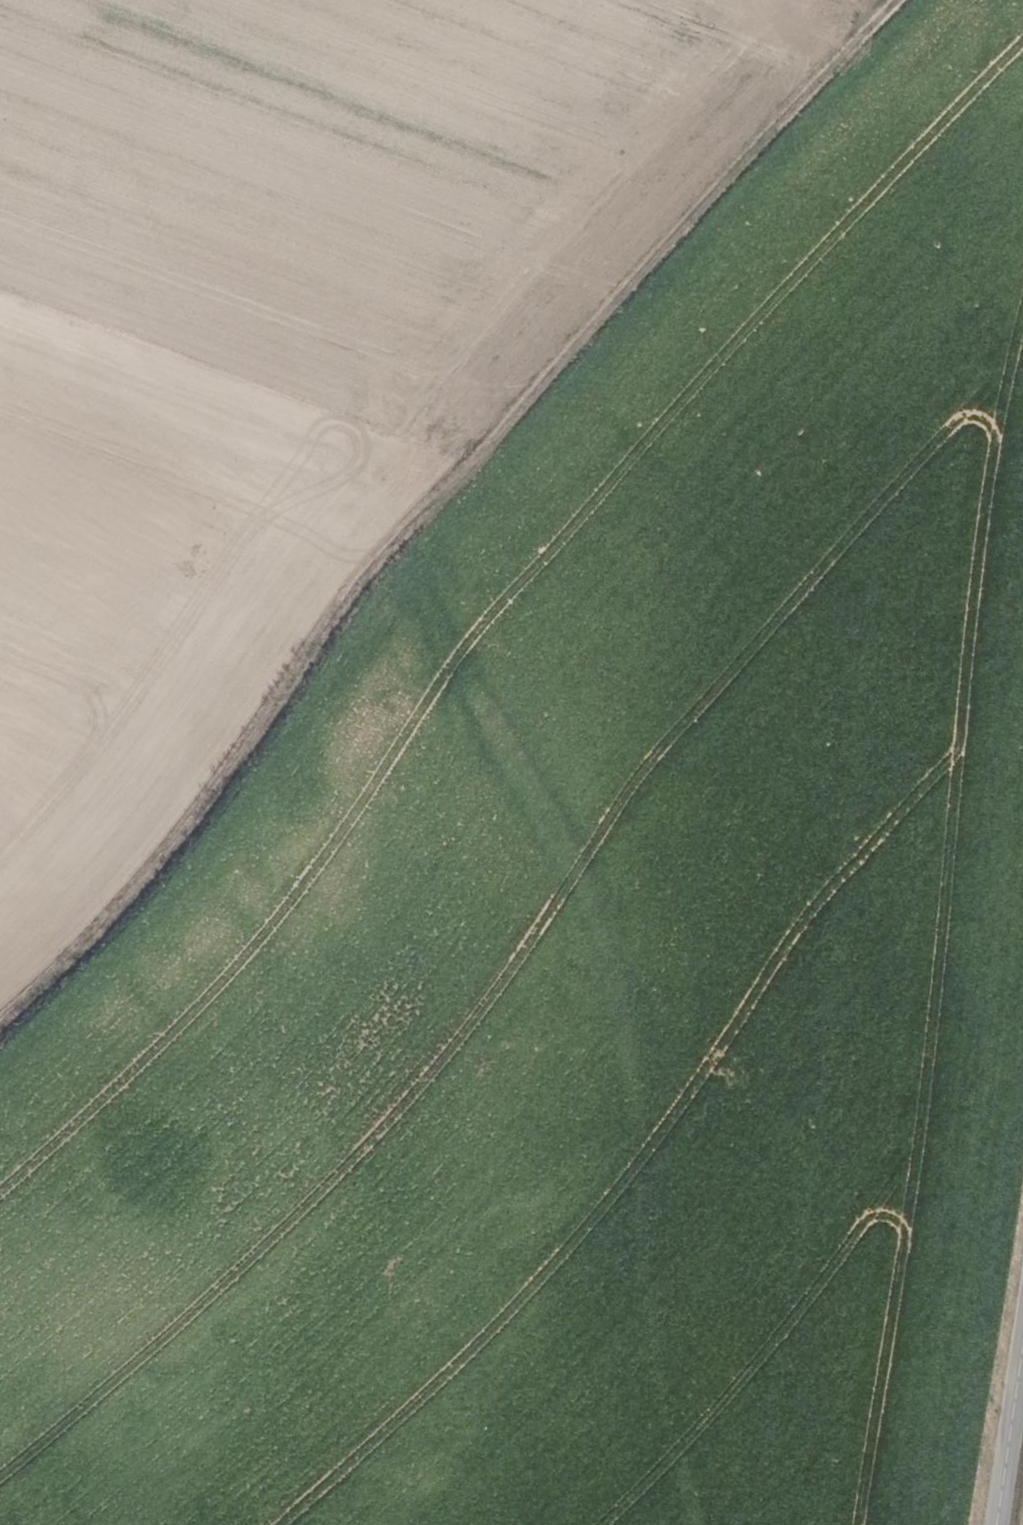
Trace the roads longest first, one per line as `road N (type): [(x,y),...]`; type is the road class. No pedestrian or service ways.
road 1 (track): [(0,1027),(168,862),(381,560),(896,0)]
road 2 (tertiary): [(1001,1524),(1022,1363)]

